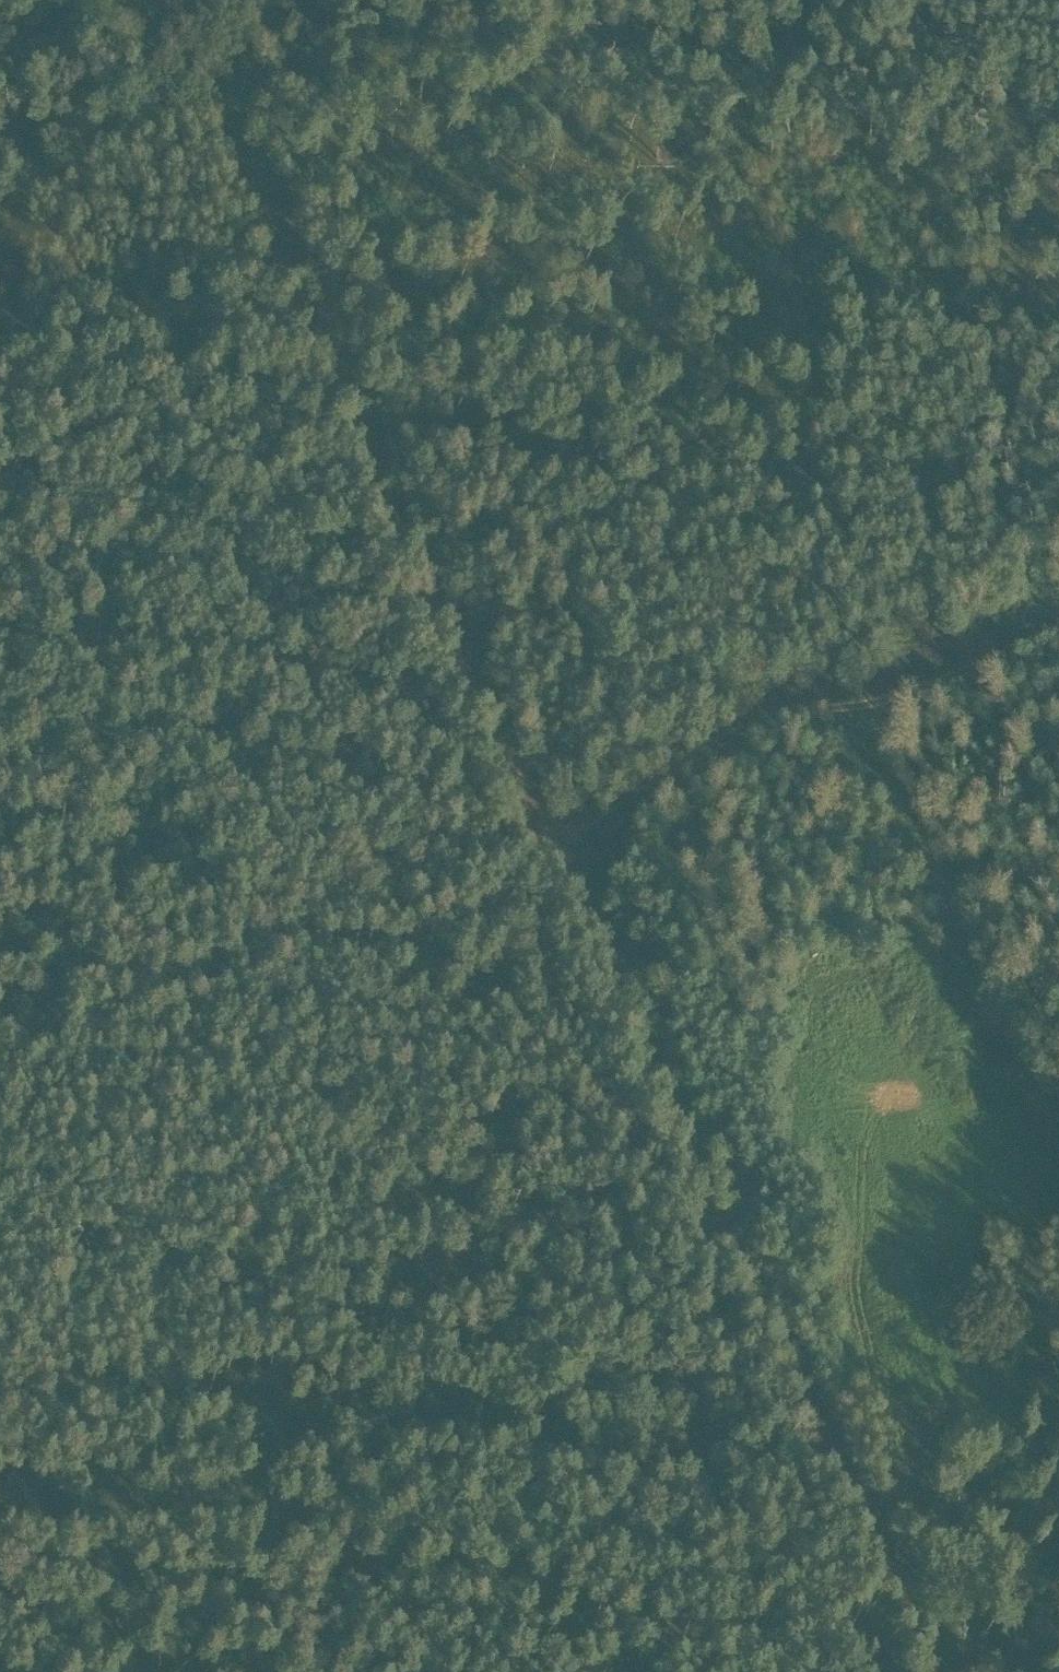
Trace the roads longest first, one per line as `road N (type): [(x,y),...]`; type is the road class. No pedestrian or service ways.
road 1 (track): [(941,1671),(551,828)]
road 2 (track): [(551,828),(160,0)]
road 3 (track): [(551,828),(0,1080)]
road 4 (track): [(551,828),(792,715),(869,702),(993,659),(1058,625)]

